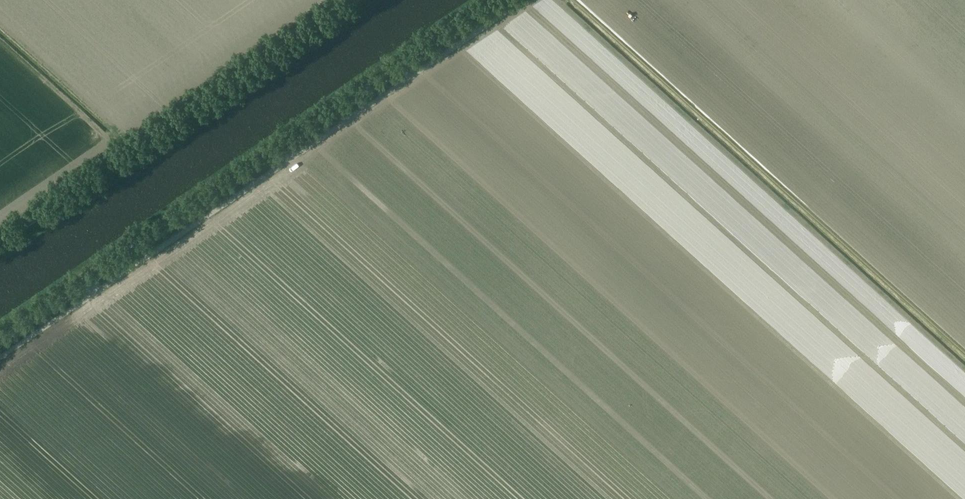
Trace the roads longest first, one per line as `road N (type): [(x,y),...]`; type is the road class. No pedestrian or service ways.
road 1 (secondary): [(0,342),(500,0)]
road 2 (tertiary): [(0,239),(350,0)]

